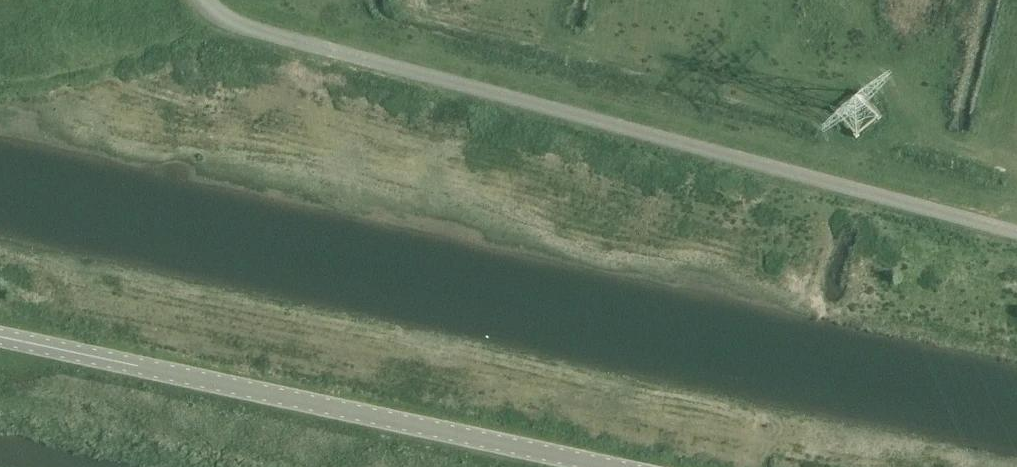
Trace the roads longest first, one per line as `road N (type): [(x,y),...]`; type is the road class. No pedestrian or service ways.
road 1 (unclassified): [(207,0),(231,26),(1016,233)]
road 2 (unclassified): [(0,327),(623,466)]

